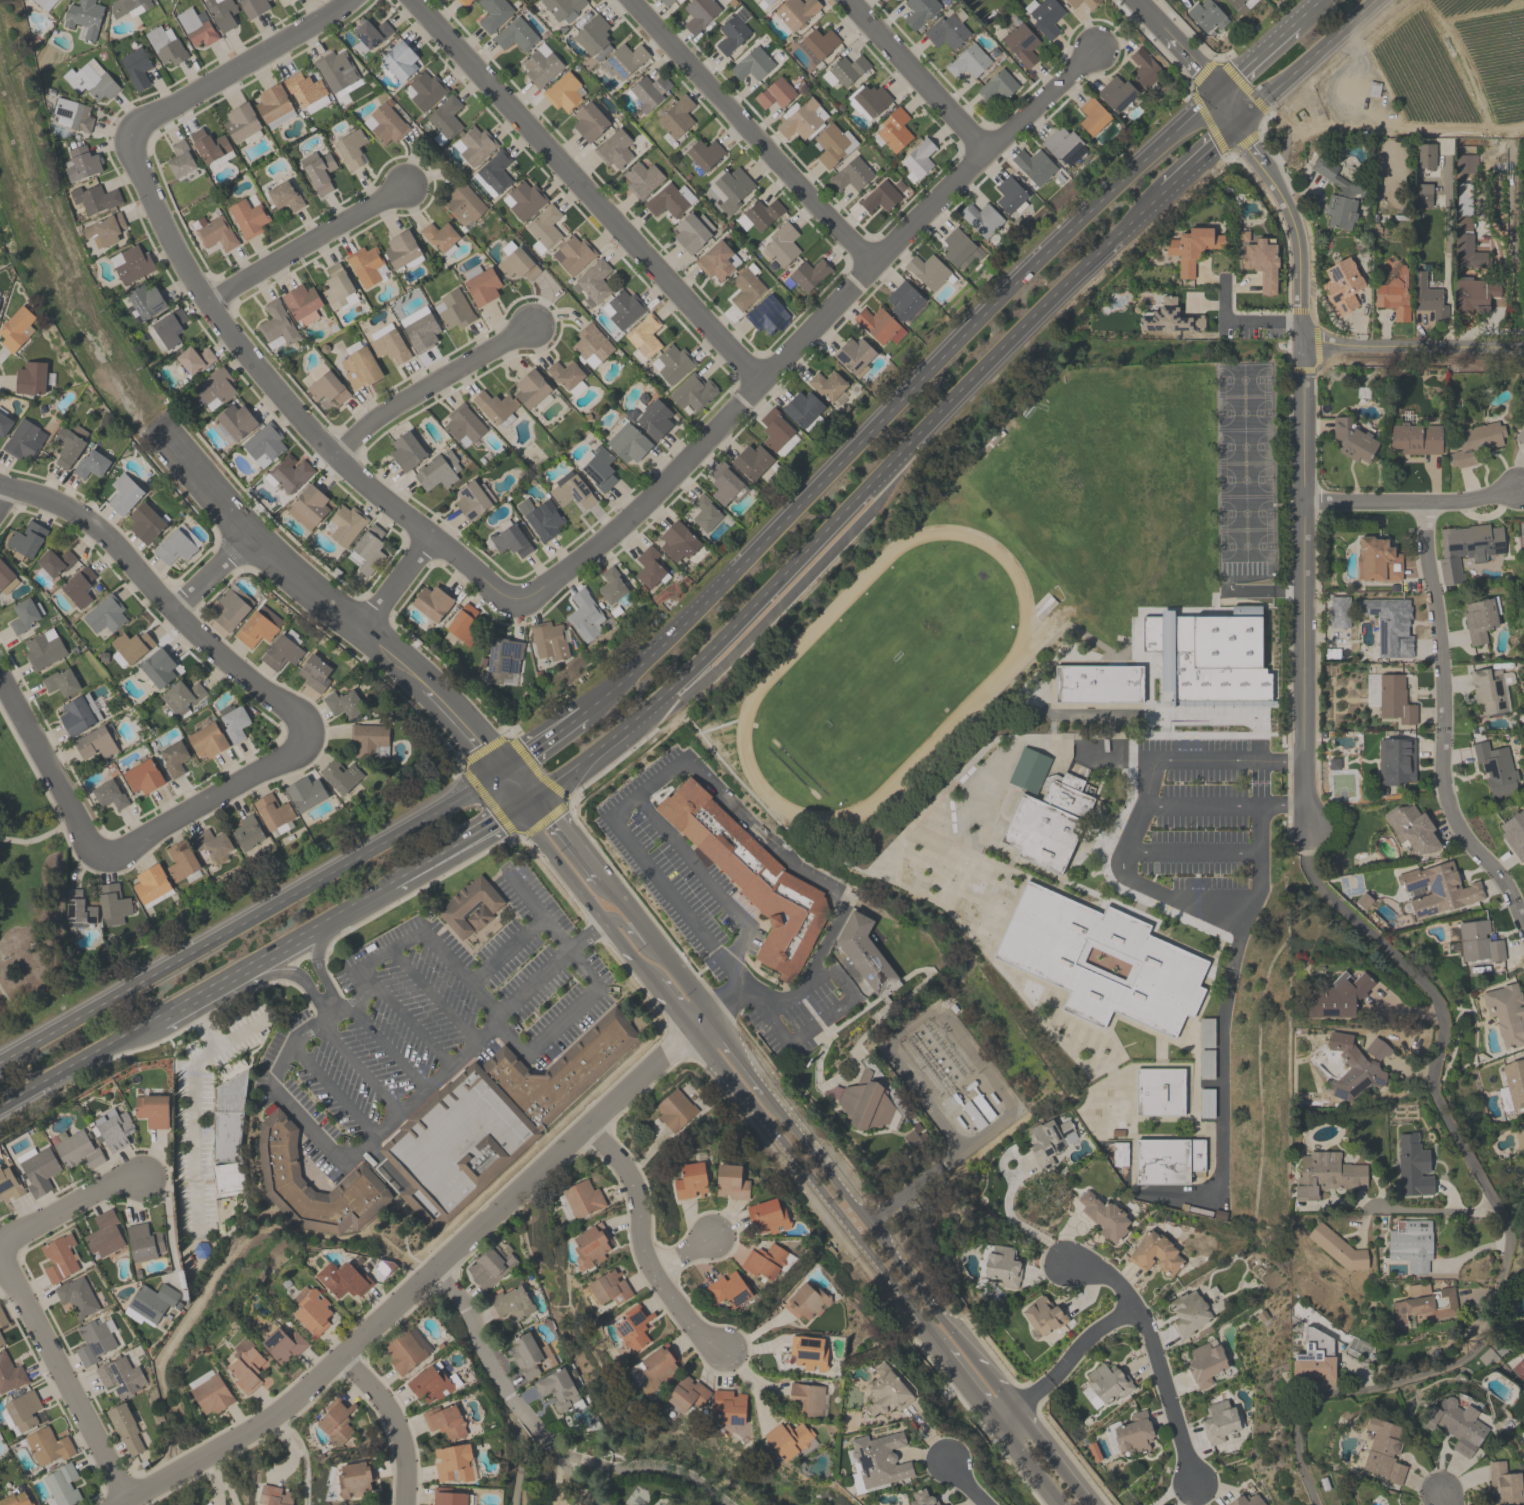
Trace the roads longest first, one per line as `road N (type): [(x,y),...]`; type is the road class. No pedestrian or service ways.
road 1 (residential): [(1090,1504),(626,903),(551,813),(521,798)]
road 2 (residential): [(521,798),(532,827),(600,922),(854,1233),(1060,1504)]
road 3 (primary): [(521,798),(744,609),(1158,189)]
road 4 (primary): [(1214,88),(722,584),(586,707)]
road 5 (residential): [(1307,834),(1315,881),(1435,996),(1443,1028),(1433,1097),(1509,1232),(1489,1324),(1469,1353),(1309,1406),(1297,1441),(1318,1504)]
road 6 (residential): [(515,606),(592,554),(988,149),(1096,52)]
road 7 (residential): [(119,1504),(339,1365),(433,1265),(709,1011)]
road 8 (residential): [(515,606),(337,457),(238,348),(163,231),(126,136)]
road 9 (primary): [(501,770),(0,1064)]
road 10 (residential): [(765,382),(415,0)]
road 11 (residential): [(1303,341),(1307,834)]
road 12 (residential): [(501,770),(445,701),(250,534),(162,432)]
road 13 (residential): [(1231,118),(1291,216),(1303,341),(1523,348)]
road 14 (residential): [(1425,502),(1443,787),(1458,827),(1506,886),(1523,927)]
road 15 (residential): [(309,733),(181,620),(108,538),(64,509),(0,489)]
road 16 (residential): [(877,265),(632,0)]
road 17 (residential): [(433,1265),(512,1405),(556,1451),(607,1466)]
road 18 (residential): [(1062,1262),(1095,1269),(1133,1305),(1193,1483)]
road 19 (residential): [(586,1127),(633,1183),(649,1270),(722,1355)]
road 20 (residential): [(126,136),(351,0)]
road 21 (residential): [(98,864),(314,740),(309,733)]
road 22 (residential): [(0,1286),(131,1499)]
road 23 (residential): [(337,457),(391,408),(533,327)]
road 24 (residential): [(206,305),(407,184)]
road 25 (residential): [(1303,501),(1425,502),(1519,490)]
road 26 (residential): [(98,864),(0,678)]
road 27 (residential): [(988,149),(852,0)]
road 28 (primary): [(1231,118),(1372,0)]
road 29 (residential): [(998,1424),(1087,1337),(1133,1305)]
road 30 (residential): [(0,1270),(142,1163)]
road 31 (residential): [(339,1365),(390,1413),(402,1465),(400,1504)]
road 32 (primary): [(0,1103),(141,1023)]
road 33 (primary): [(388,877),(521,798)]
road 34 (residential): [(1231,118),(1138,0)]
road 35 (residential): [(1494,1203),(1475,1212),(1367,1207)]
road 36 (residential): [(607,1466),(673,1473),(726,1504)]

